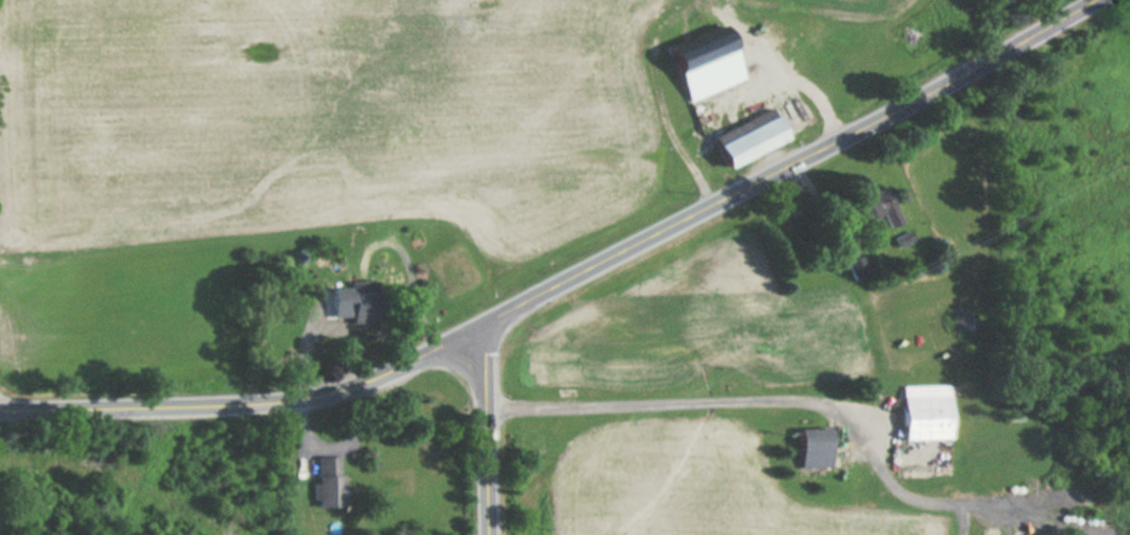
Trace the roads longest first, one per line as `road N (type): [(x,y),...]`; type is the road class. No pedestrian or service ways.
road 1 (tertiary): [(1096,0),(482,328)]
road 2 (tertiary): [(482,328),(323,395),(216,406),(0,410)]
road 3 (tertiary): [(486,534),(482,328)]

